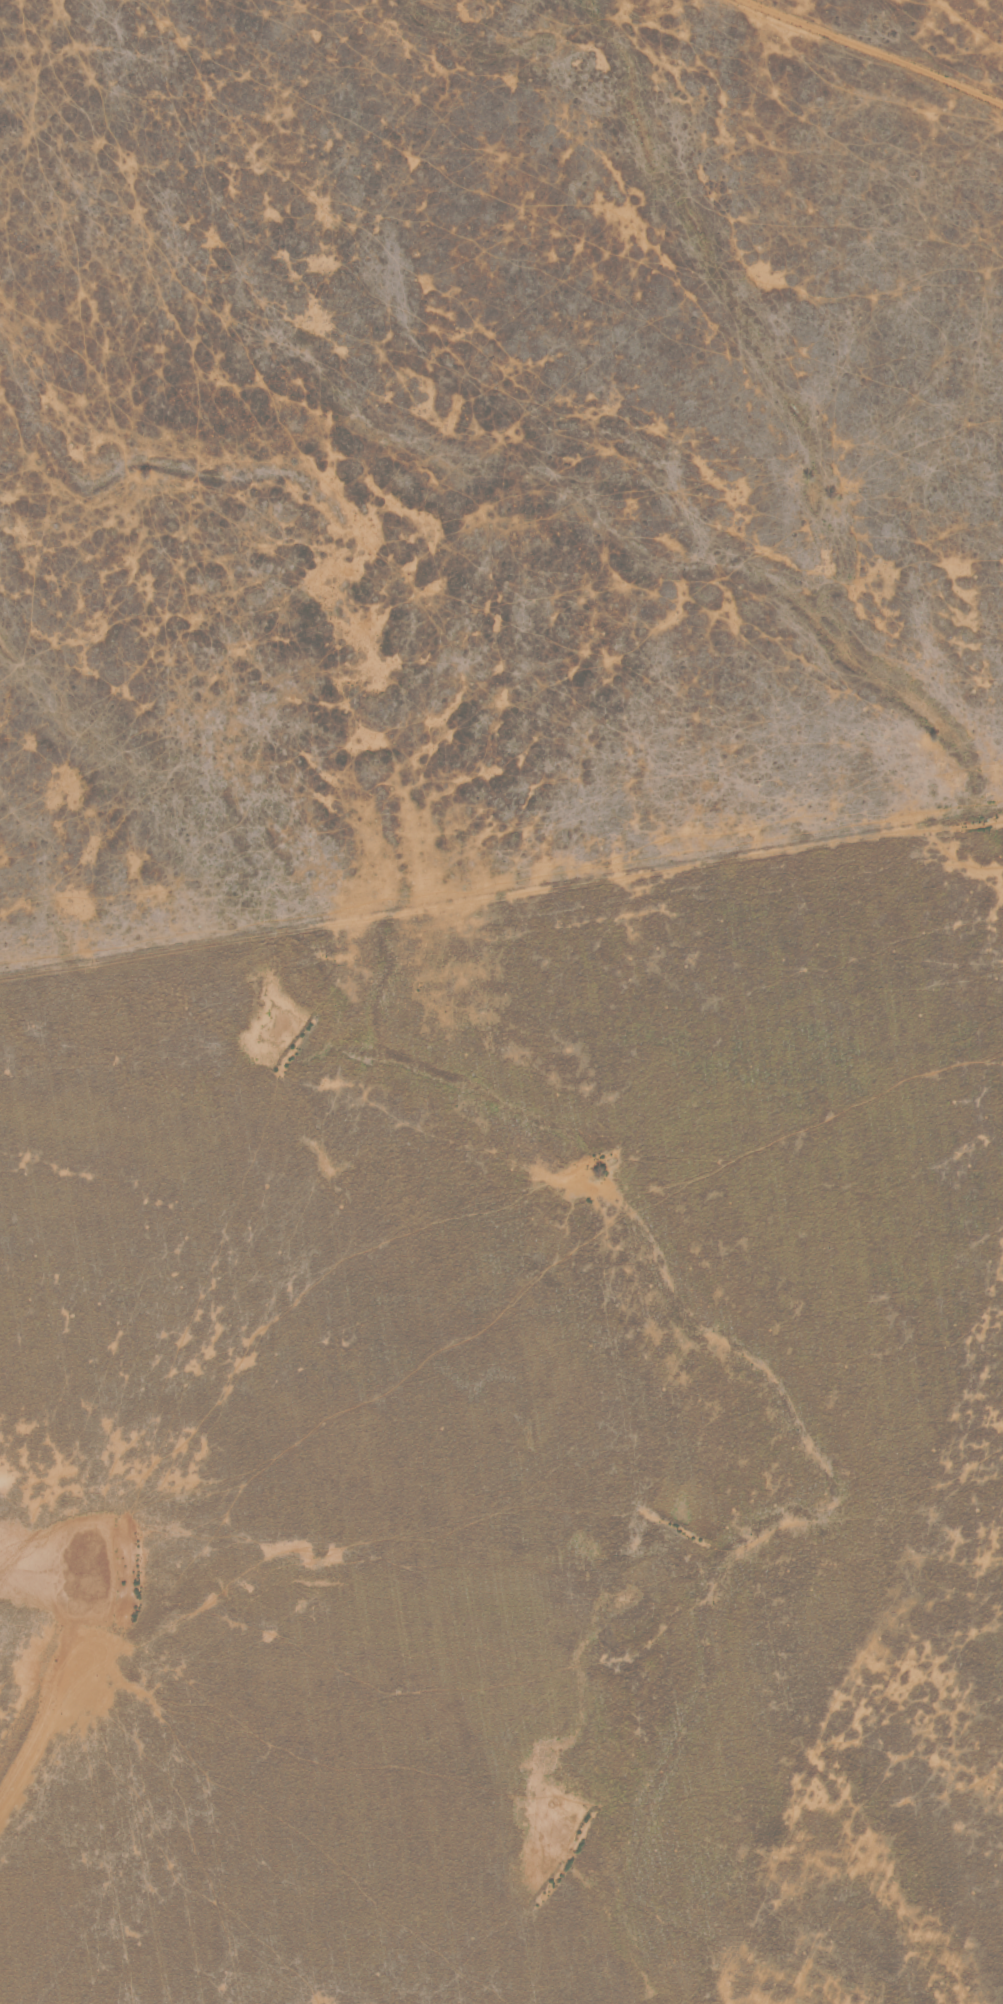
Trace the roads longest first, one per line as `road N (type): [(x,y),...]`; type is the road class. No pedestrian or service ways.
road 1 (track): [(753,0),(1002,101)]

